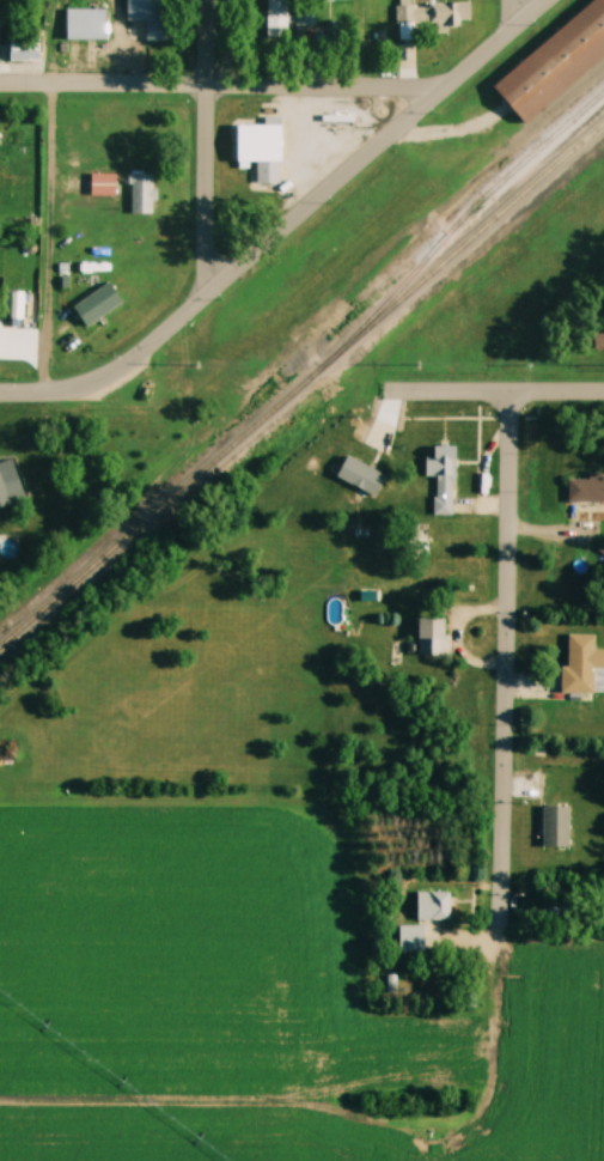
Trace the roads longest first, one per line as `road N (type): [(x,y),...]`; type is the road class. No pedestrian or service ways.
road 1 (tertiary): [(71,394),(135,360),(549,0)]
road 2 (residential): [(500,955),(515,393)]
road 3 (residential): [(433,98),(408,89),(0,83)]
road 4 (residential): [(211,296),(211,0)]
road 5 (residential): [(603,393),(385,393)]

